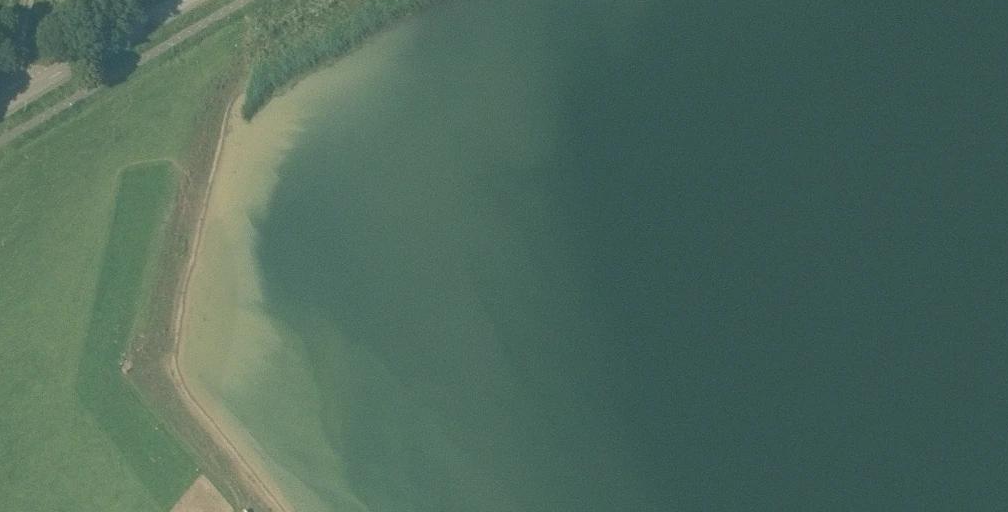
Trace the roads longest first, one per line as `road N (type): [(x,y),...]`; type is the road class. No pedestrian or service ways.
road 1 (secondary): [(28,91),(185,0)]

